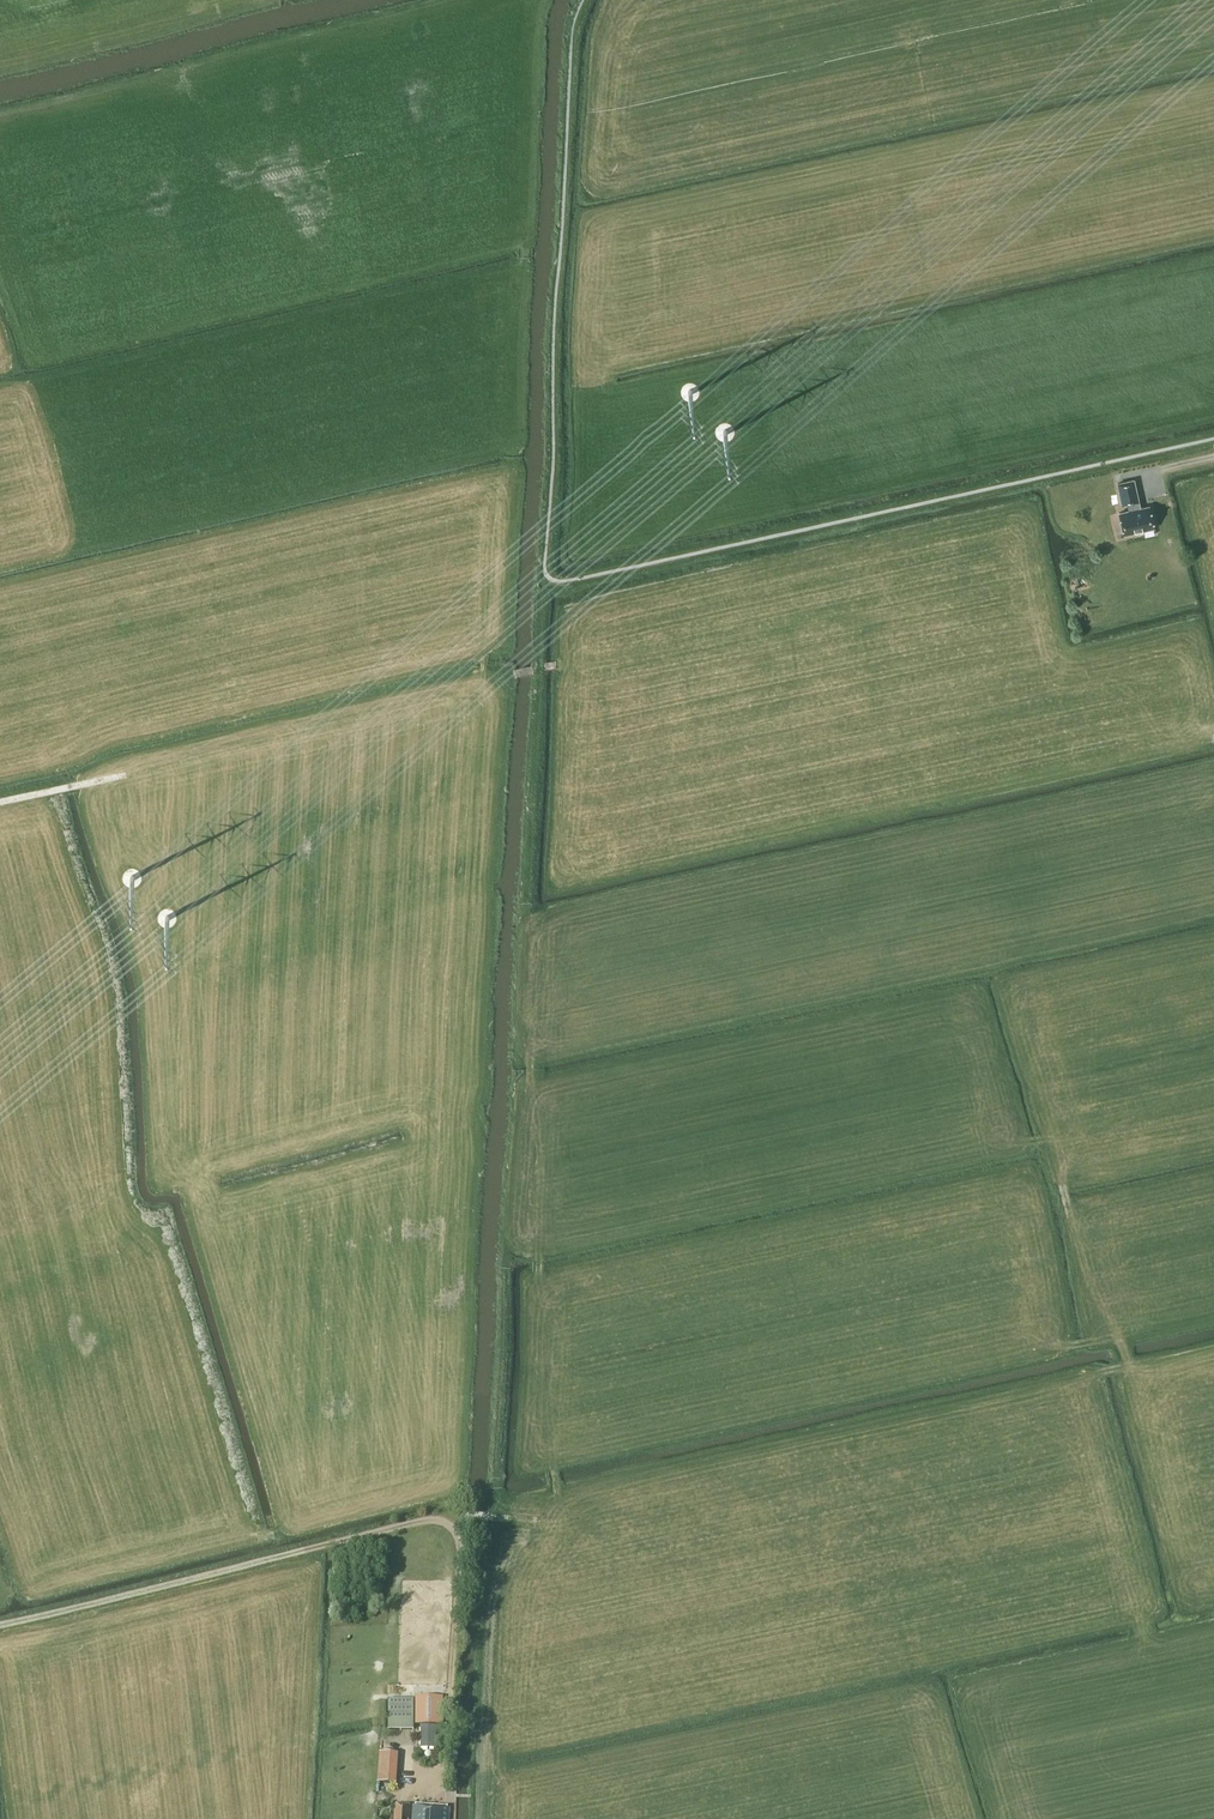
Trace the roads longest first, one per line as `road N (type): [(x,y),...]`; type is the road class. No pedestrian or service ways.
road 1 (track): [(546,574),(527,903)]
road 2 (track): [(120,776),(0,802)]

